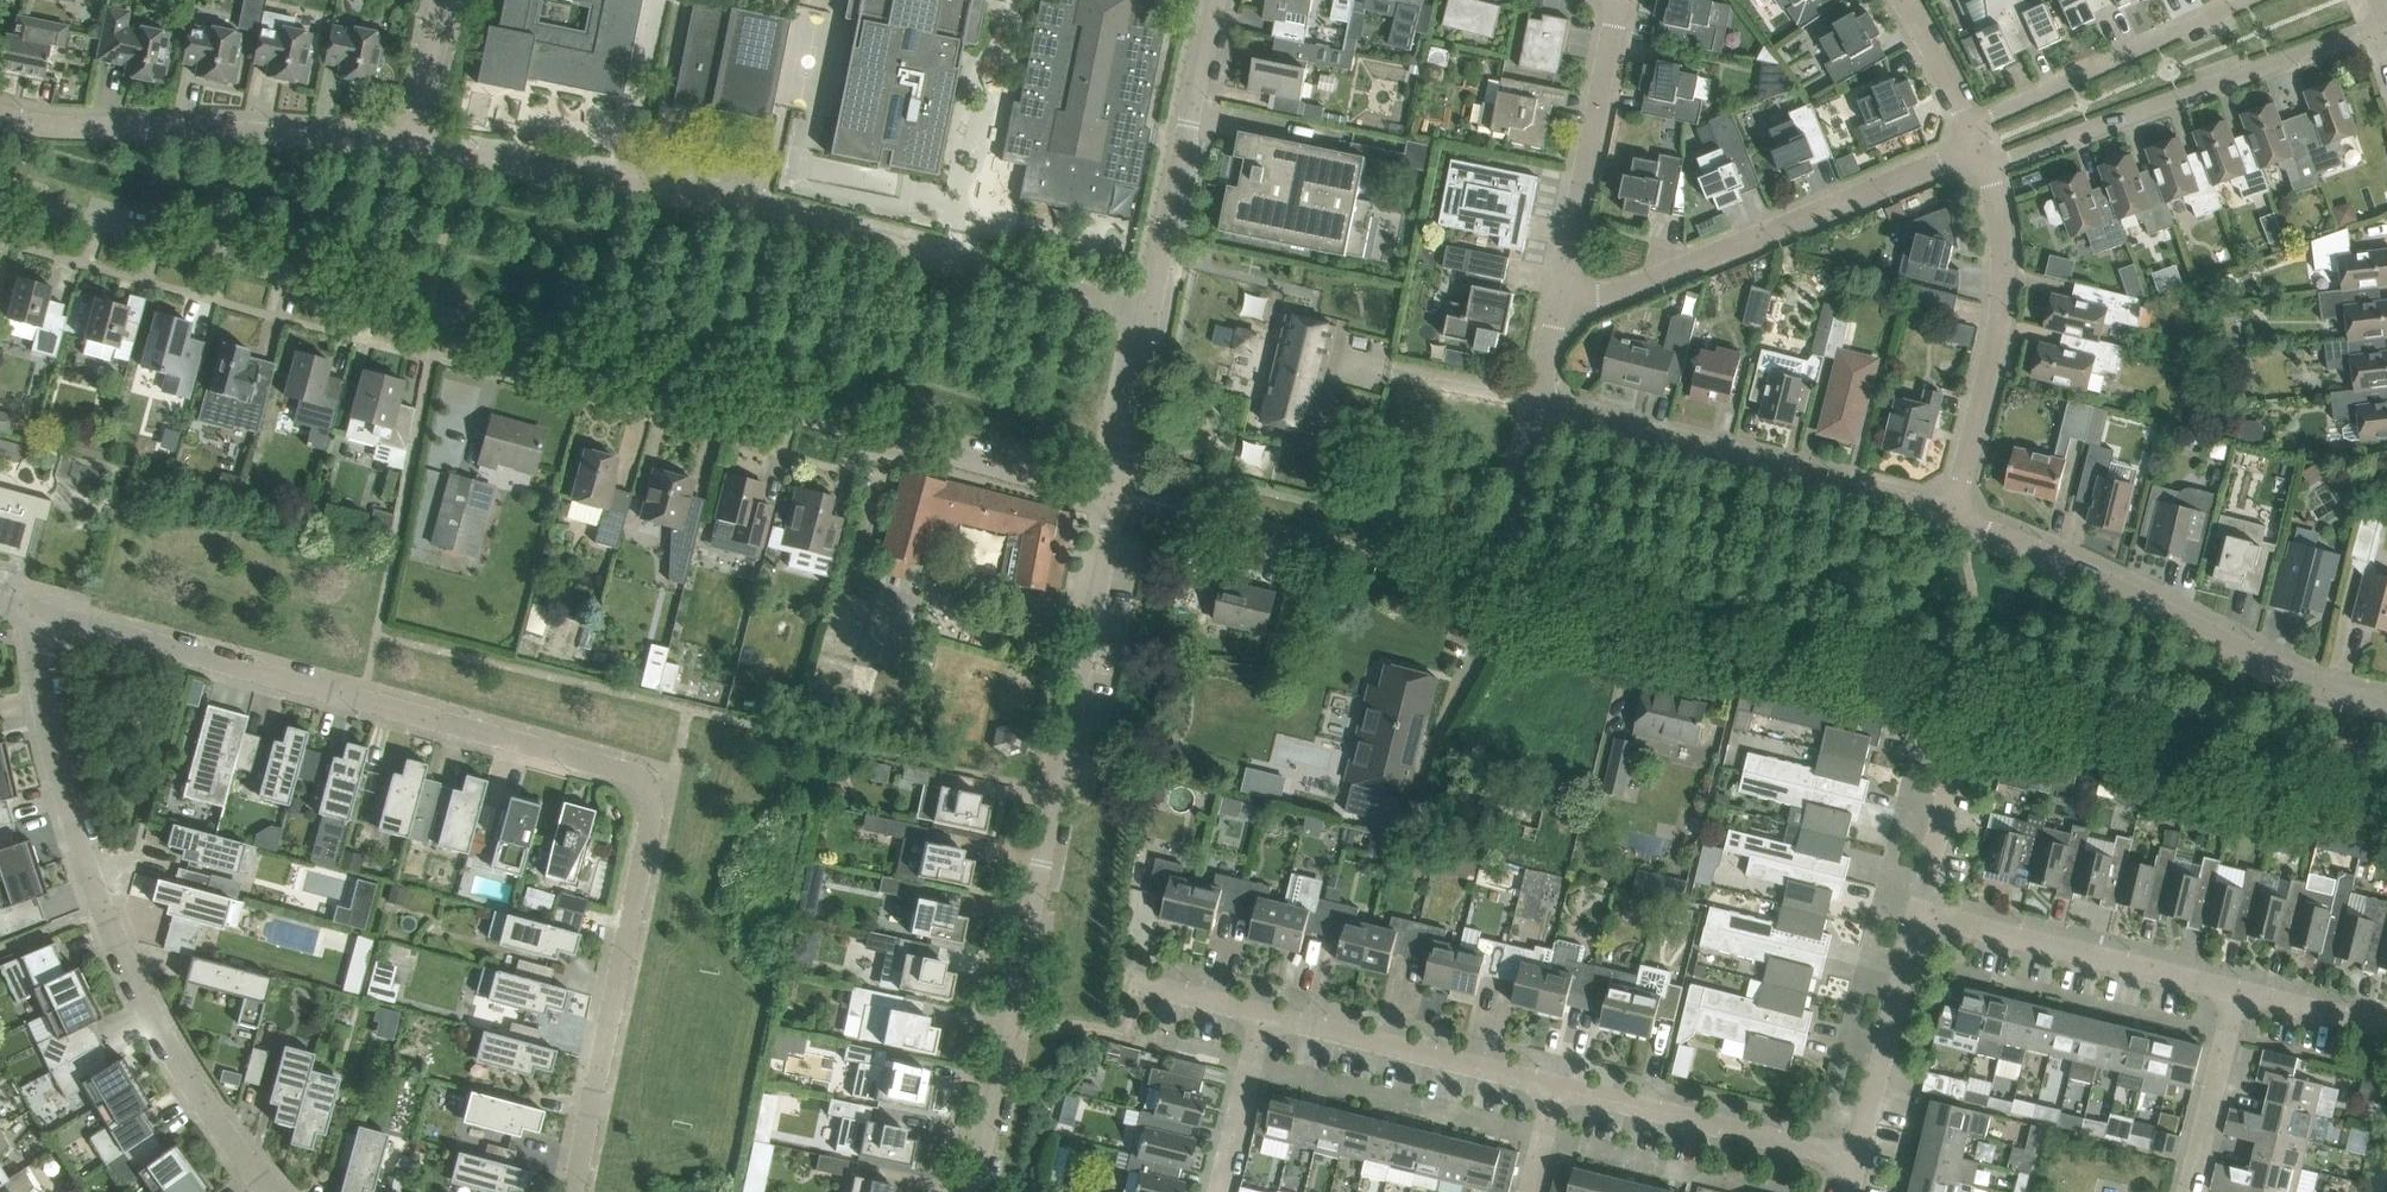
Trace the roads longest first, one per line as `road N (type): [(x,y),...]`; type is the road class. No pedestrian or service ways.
road 1 (residential): [(1115,496),(0,196)]
road 2 (residential): [(573,1191),(649,818),(639,780),(46,614)]
road 3 (residential): [(2386,811),(1496,588)]
road 4 (residential): [(1149,310),(698,196),(408,144)]
road 5 (residential): [(972,1191),(1115,496)]
road 6 (residential): [(270,1191),(211,1116),(101,911),(49,733),(38,669),(46,614)]
road 7 (residential): [(2386,704),(2303,678),(1954,516)]
road 8 (residential): [(1557,296),(1601,299),(1981,146)]
road 9 (residential): [(1954,516),(1538,405)]
road 10 (residential): [(1990,166),(2385,25)]
road 11 (residential): [(408,144),(46,124),(0,113)]
road 12 (residential): [(1954,516),(1977,437),(2003,291),(1990,166)]
road 13 (residential): [(1921,918),(2240,997)]
road 14 (residential): [(1149,310),(1214,0)]
road 15 (residential): [(1859,1162),(1556,1086)]
road 16 (residential): [(1556,1086),(1262,1015)]
road 17 (residential): [(1557,296),(1618,0)]
road 18 (residential): [(1496,588),(1207,514)]
road 19 (residential): [(2242,0),(1972,125)]
road 20 (residential): [(1859,1162),(1921,918)]
road 21 (residential): [(2191,1191),(2240,997)]
road 22 (residential): [(1115,496),(1149,310)]
road 23 (residential): [(1496,588),(1538,405)]
road 24 (residential): [(1218,1191),(1262,1015)]
road 25 (residential): [(1960,757),(1921,918)]
road 26 (residential): [(2240,997),(2386,1031)]
road 27 (residential): [(436,0),(408,144)]
road 28 (residential): [(1538,405),(1397,374)]
road 29 (residential): [(1972,125),(1901,0)]
road 30 (residential): [(1138,985),(1262,1015)]

